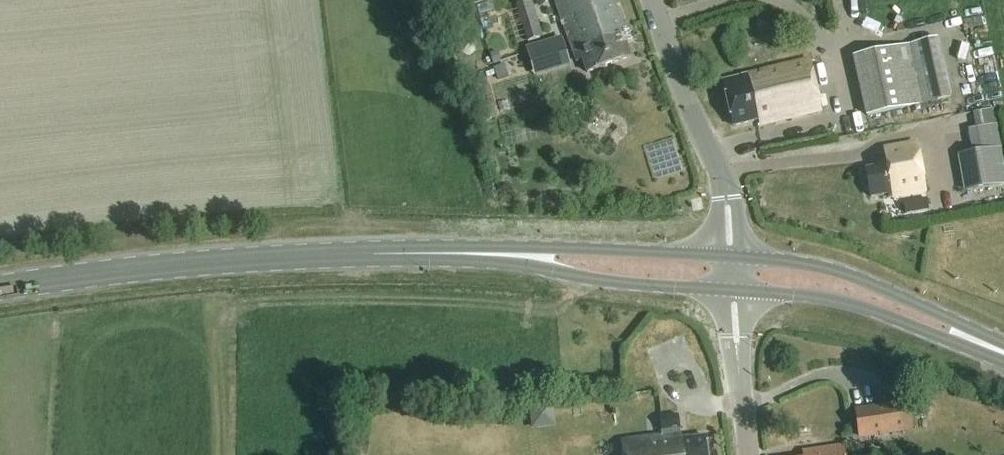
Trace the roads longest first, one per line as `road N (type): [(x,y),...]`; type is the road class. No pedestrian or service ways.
road 1 (primary): [(0,289),(169,267),(409,255),(733,272)]
road 2 (unclassified): [(733,272),(729,196),(652,0)]
road 3 (primary): [(1003,355),(827,287),(733,272)]
road 4 (unclassified): [(747,454),(733,272)]

